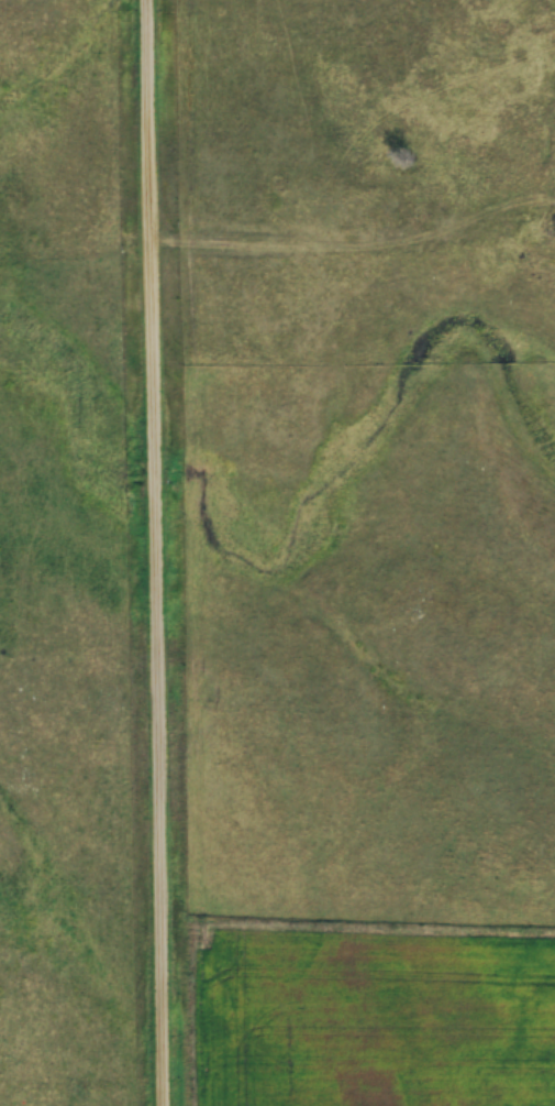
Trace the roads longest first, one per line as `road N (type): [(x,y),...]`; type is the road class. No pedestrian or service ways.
road 1 (residential): [(145,1105),(143,0)]

